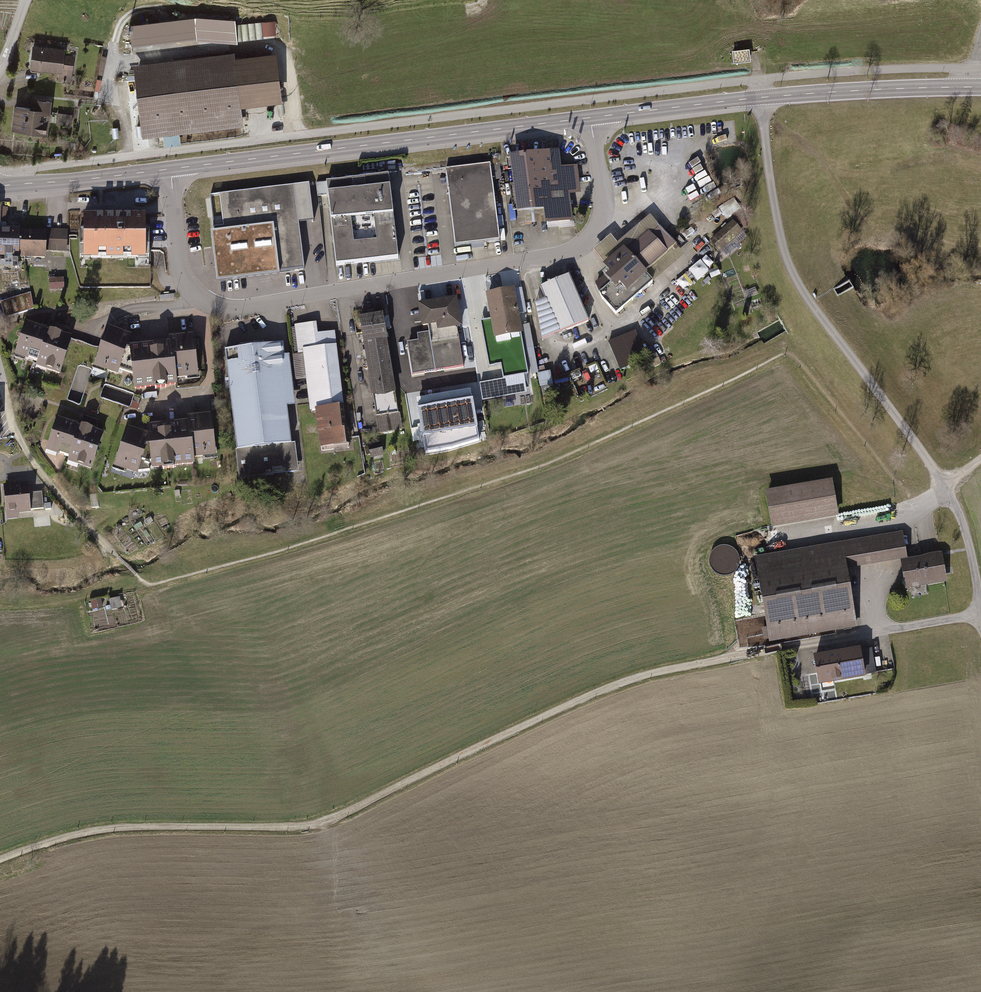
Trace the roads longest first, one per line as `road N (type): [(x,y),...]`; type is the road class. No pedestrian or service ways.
road 1 (track): [(980,616),(634,682),(326,823)]
road 2 (residential): [(171,169),(184,287),(211,308),(232,310),(575,249),(601,225),(604,208),(590,118)]
road 3 (secondary): [(590,118),(171,169)]
road 4 (secondary): [(980,87),(760,98),(590,118)]
road 5 (track): [(0,863),(114,827),(326,823)]
road 6 (residential): [(0,368),(15,430),(35,464),(140,580)]
road 7 (secondary): [(171,169),(0,186)]
road 8 (track): [(0,611),(132,589),(140,580)]
road 9 (track): [(948,488),(980,605)]

